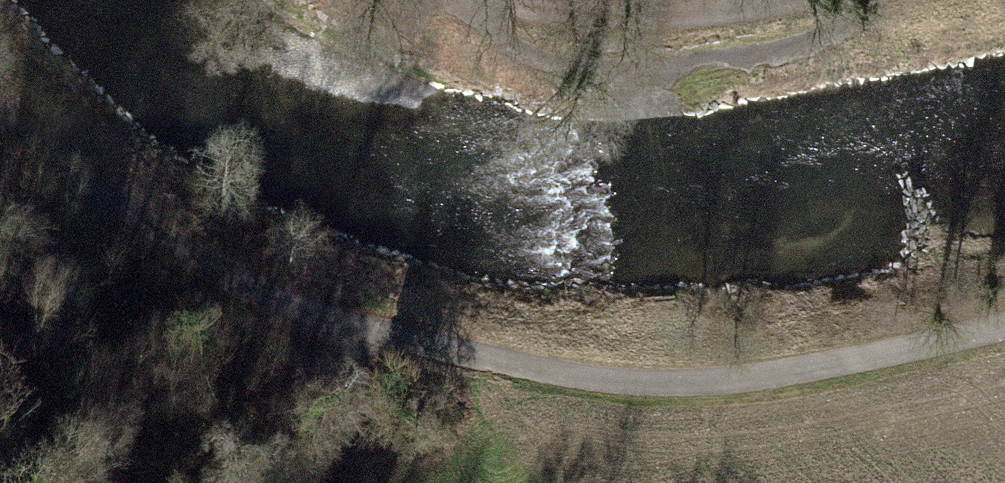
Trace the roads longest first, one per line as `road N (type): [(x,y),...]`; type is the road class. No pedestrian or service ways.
road 1 (track): [(0,112),(190,259),(445,349),(623,388),(772,378),(1004,326)]
road 2 (track): [(789,0),(633,19),(484,0)]
road 3 (track): [(344,318),(340,397),(364,482)]

